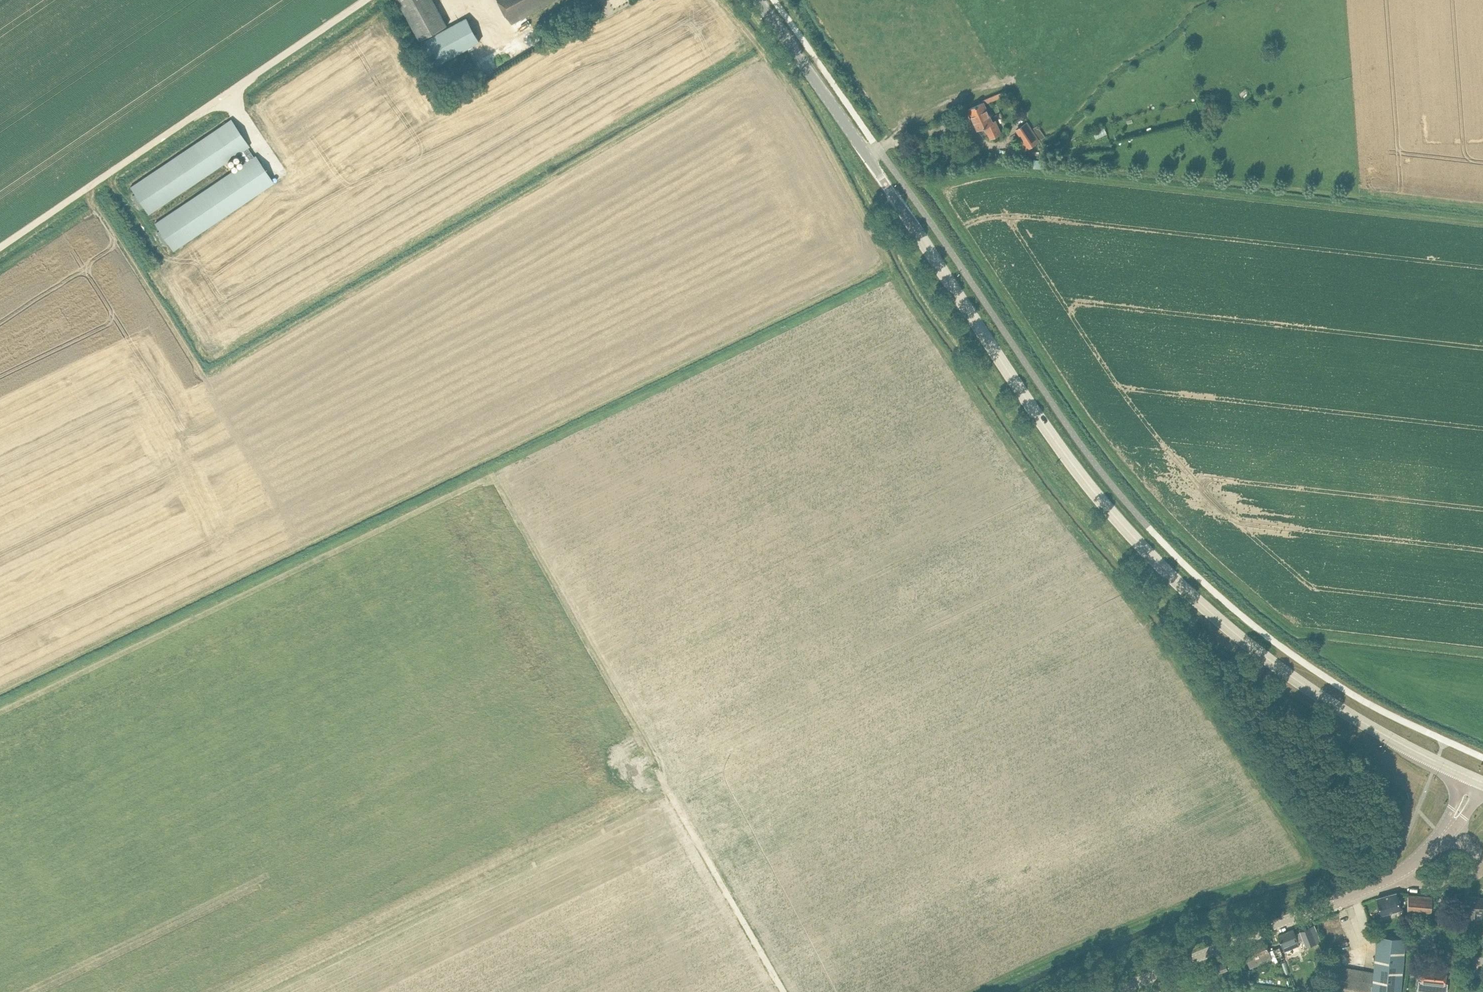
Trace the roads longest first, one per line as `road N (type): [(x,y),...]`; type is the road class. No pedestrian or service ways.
road 1 (secondary): [(759,0),(1083,480),(1136,541),(1288,675),(1357,721),(1479,780)]
road 2 (tertiary): [(1131,991),(1395,874)]

